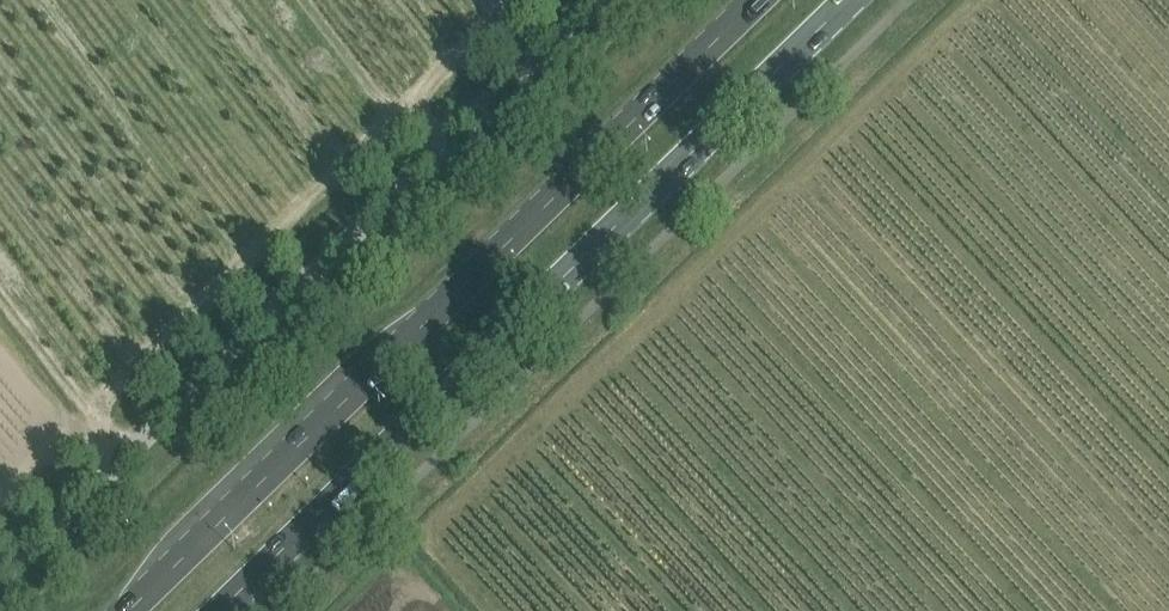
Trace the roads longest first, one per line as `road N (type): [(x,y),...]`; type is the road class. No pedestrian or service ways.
road 1 (primary): [(222,610),(851,0)]
road 2 (primary): [(754,0),(127,610)]
road 3 (unclassified): [(0,576),(591,0)]

